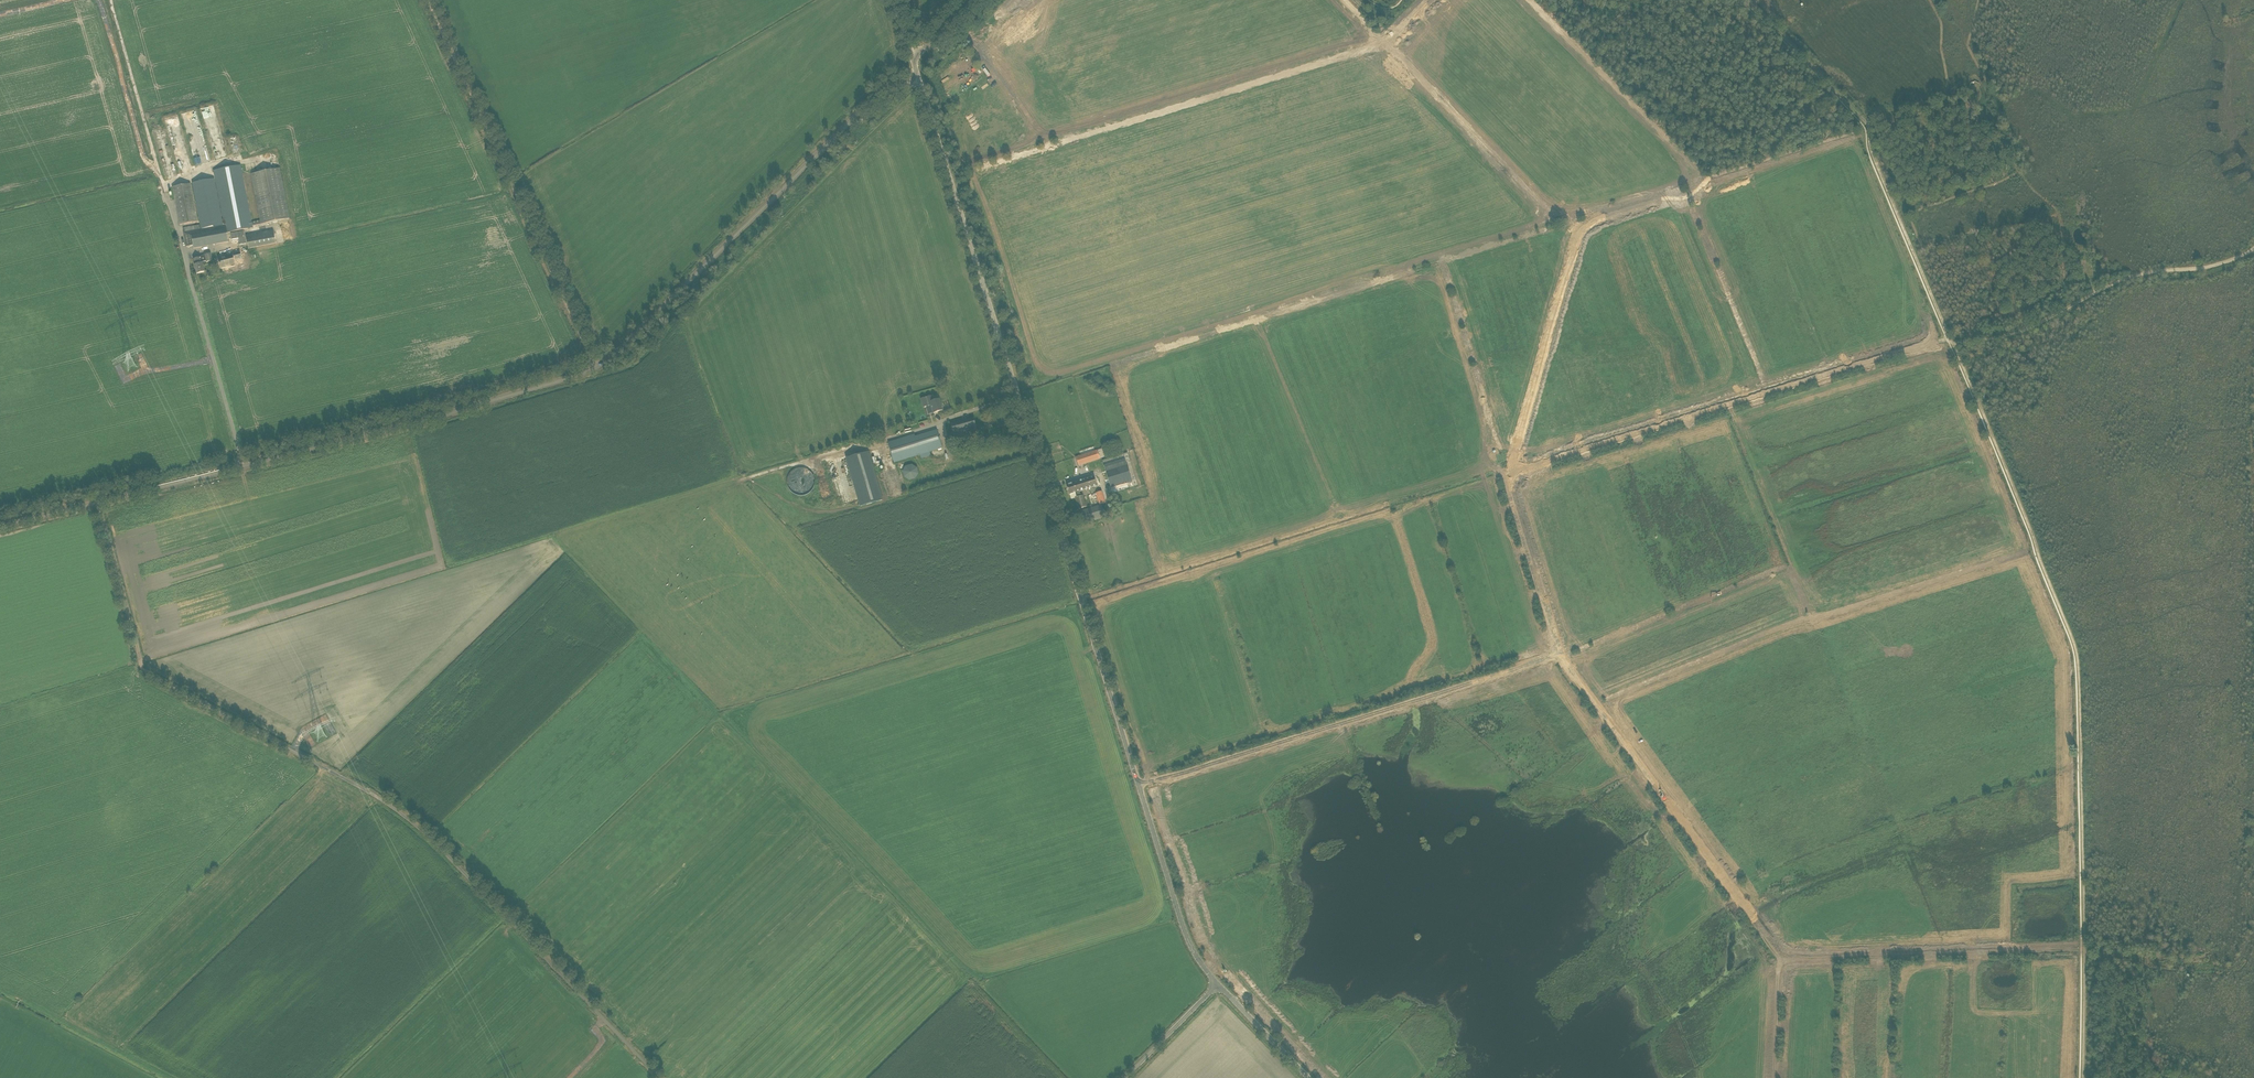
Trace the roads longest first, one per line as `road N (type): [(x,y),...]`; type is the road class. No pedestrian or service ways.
road 1 (unclassified): [(242,466),(595,368),(878,94),(920,81)]
road 2 (unclassified): [(663,1077),(396,804),(149,667)]
road 3 (track): [(1557,656),(1508,475),(1950,337)]
road 4 (track): [(1953,344),(2076,649),(2085,949)]
road 5 (unclassified): [(1212,980),(1172,897),(1018,396)]
road 6 (track): [(1557,656),(1138,786)]
road 7 (track): [(427,0),(595,368)]
road 8 (track): [(1748,0),(1866,124),(1950,337)]
road 9 (track): [(1778,959),(1557,656)]
road 10 (unclassified): [(1018,396),(920,81)]
road 11 (track): [(2253,249),(2215,265),(2132,277),(2022,331),(1953,344)]
road 12 (track): [(2085,949),(1778,959)]
road 13 (unclassified): [(0,527),(242,466)]
road 14 (unclassified): [(242,466),(188,272)]
road 15 (track): [(99,502),(149,667)]
road 16 (unclassified): [(1308,1077),(1212,980)]
road 17 (unclassified): [(1119,1077),(1212,980)]
road 18 (track): [(2085,949),(2083,1077)]

